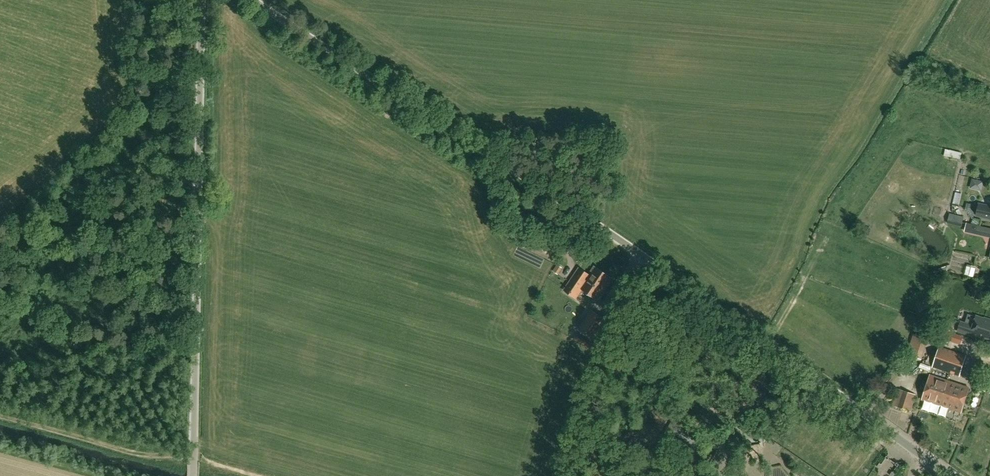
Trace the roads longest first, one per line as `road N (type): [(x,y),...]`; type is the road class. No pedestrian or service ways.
road 1 (unclassified): [(921,454),(250,0)]
road 2 (unclassified): [(194,475),(203,0)]
road 3 (track): [(0,417),(135,453)]

